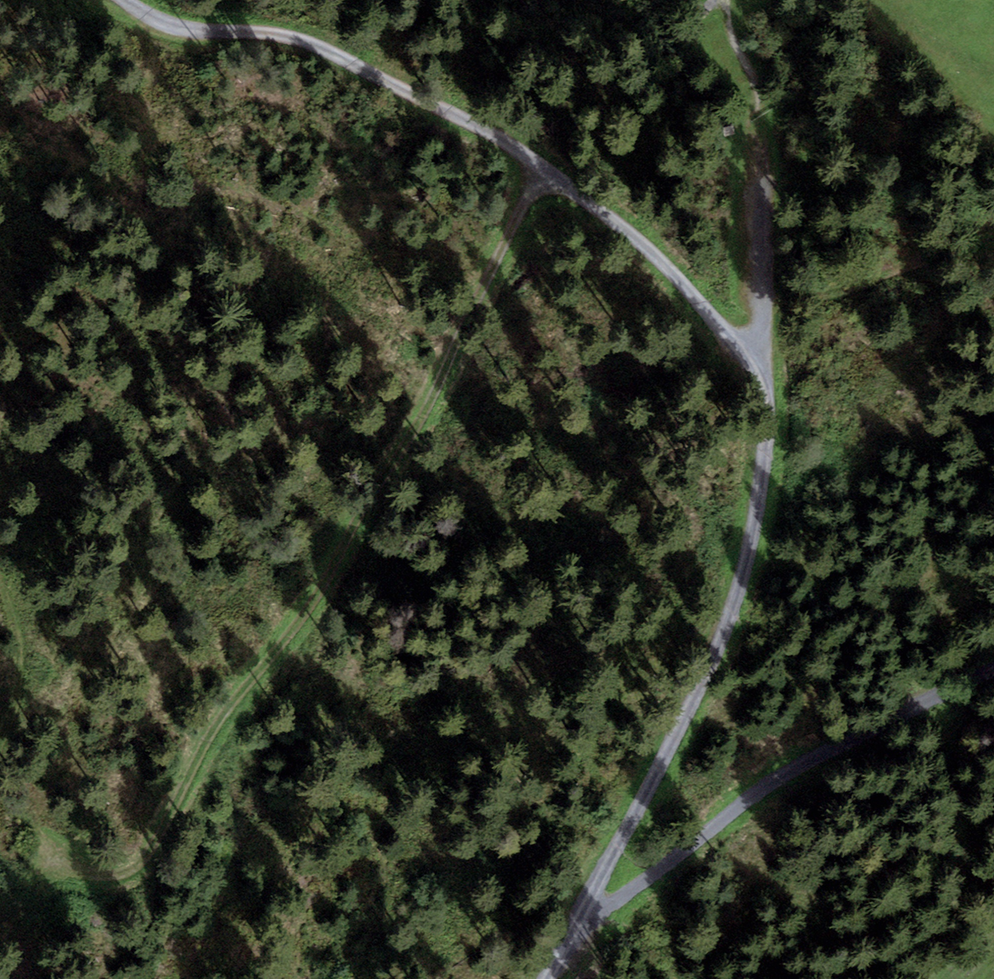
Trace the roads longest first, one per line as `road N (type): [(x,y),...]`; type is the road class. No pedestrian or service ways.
road 1 (unclassified): [(127,0),(161,22),(296,37),(401,85),(559,176),(739,347),(768,391),(751,546),(715,659),(546,978)]
road 2 (track): [(543,167),(423,424),(305,616),(220,720),(150,856),(117,875),(64,857),(0,785)]
road 3 (track): [(576,922),(830,749),(993,673)]
road 4 (track): [(768,391),(763,105),(718,6)]
road 5 (track): [(0,763),(21,672),(0,574)]

